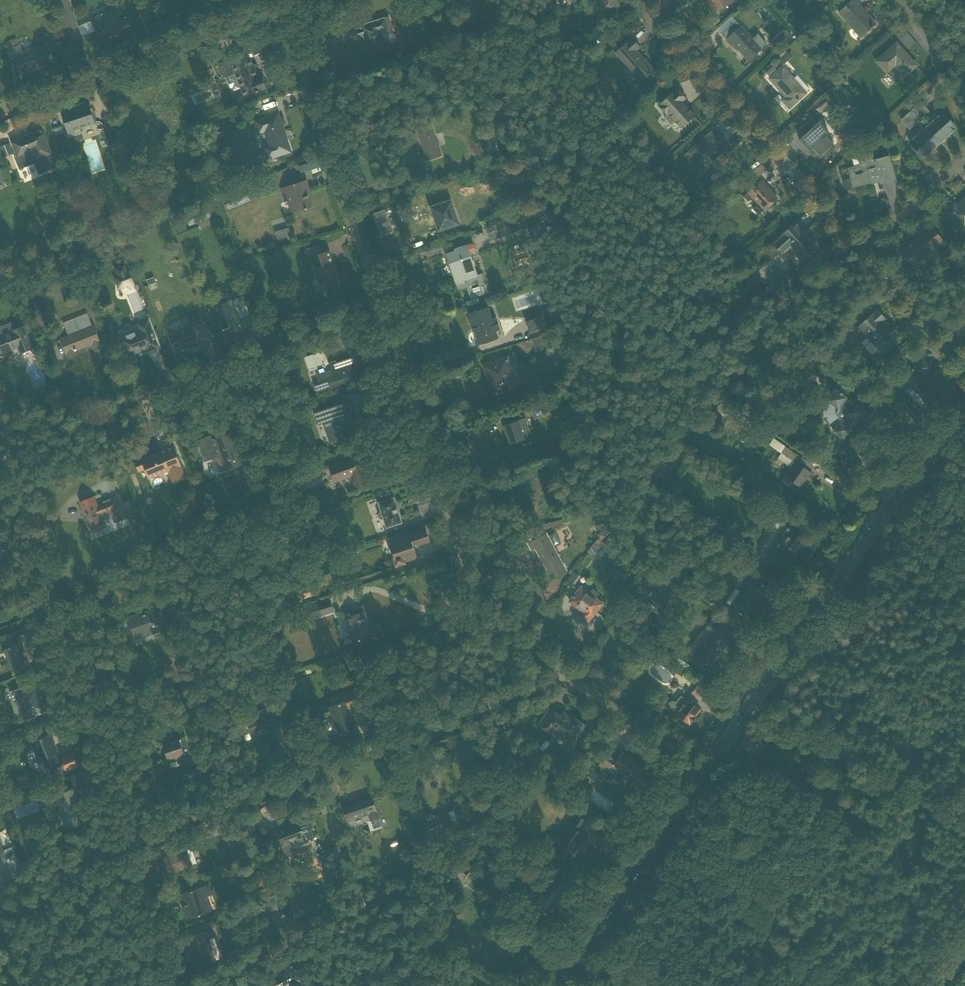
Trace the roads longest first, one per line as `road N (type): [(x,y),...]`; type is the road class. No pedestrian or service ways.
road 1 (residential): [(128,842),(413,737),(560,674)]
road 2 (secondary): [(964,420),(886,510),(702,775)]
road 3 (residential): [(377,304),(481,611),(560,674)]
road 4 (residential): [(128,842),(7,454)]
road 5 (residential): [(7,454),(377,304)]
road 6 (residential): [(862,250),(647,12),(648,0)]
road 7 (residential): [(278,0),(377,304)]
road 8 (residential): [(0,109),(274,0)]
road 9 (secondary): [(702,775),(555,985)]
road 10 (residential): [(560,674),(702,775)]
road 11 (residential): [(964,364),(862,250)]
road 12 (residential): [(176,985),(128,842)]
road 13 (residential): [(964,158),(862,250)]
road 14 (residential): [(0,889),(128,842)]

